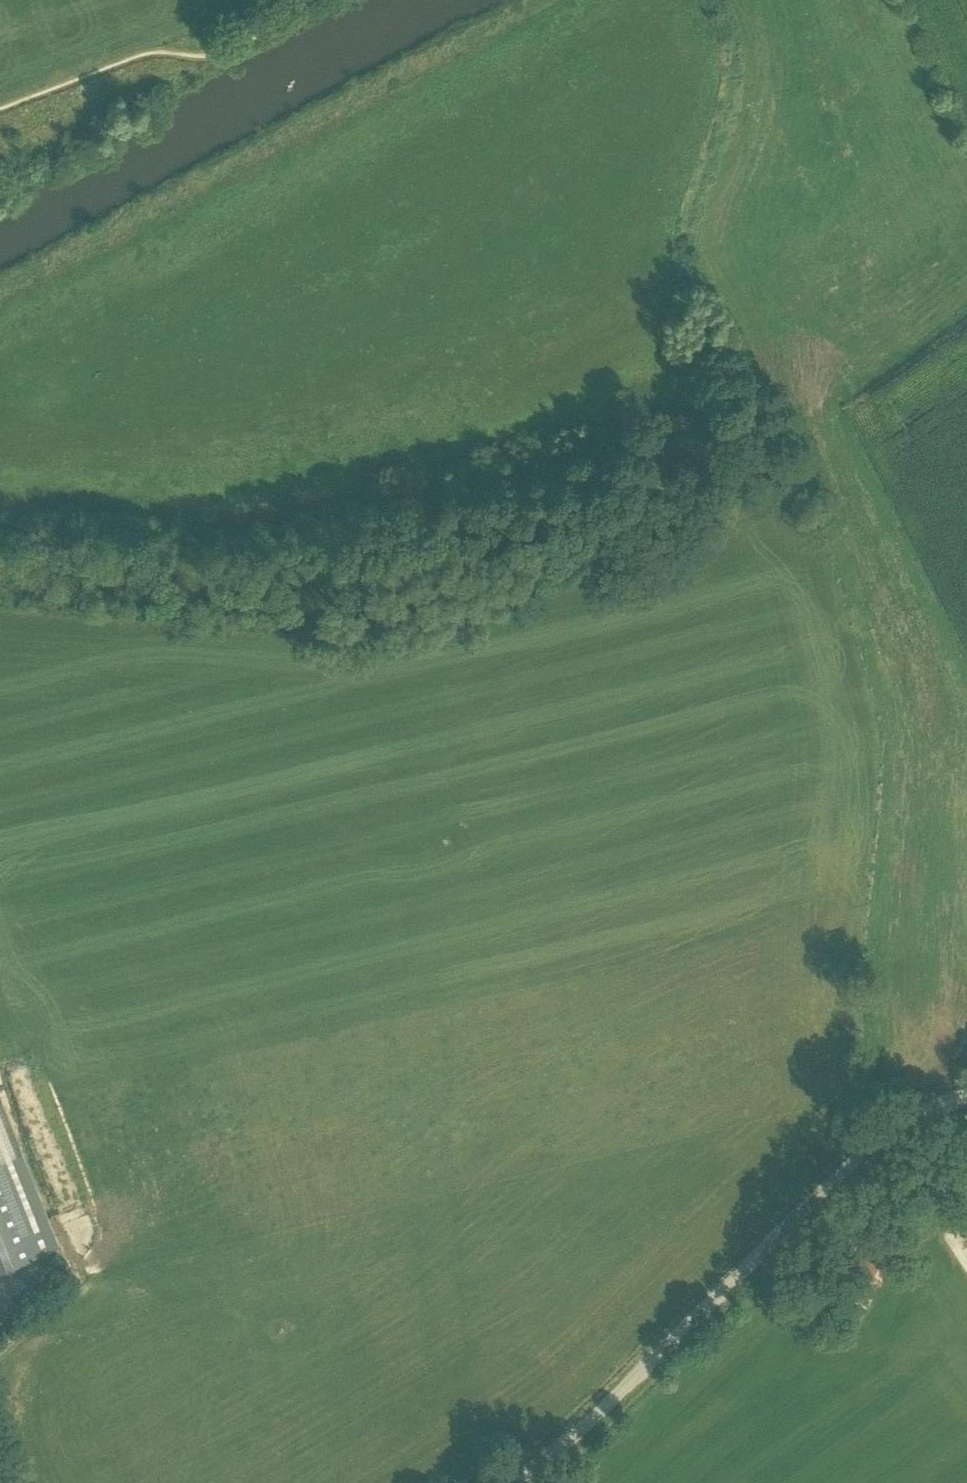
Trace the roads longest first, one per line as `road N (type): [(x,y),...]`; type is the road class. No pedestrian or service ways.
road 1 (unclassified): [(514,1482),(541,1466),(878,1137),(966,1095)]

